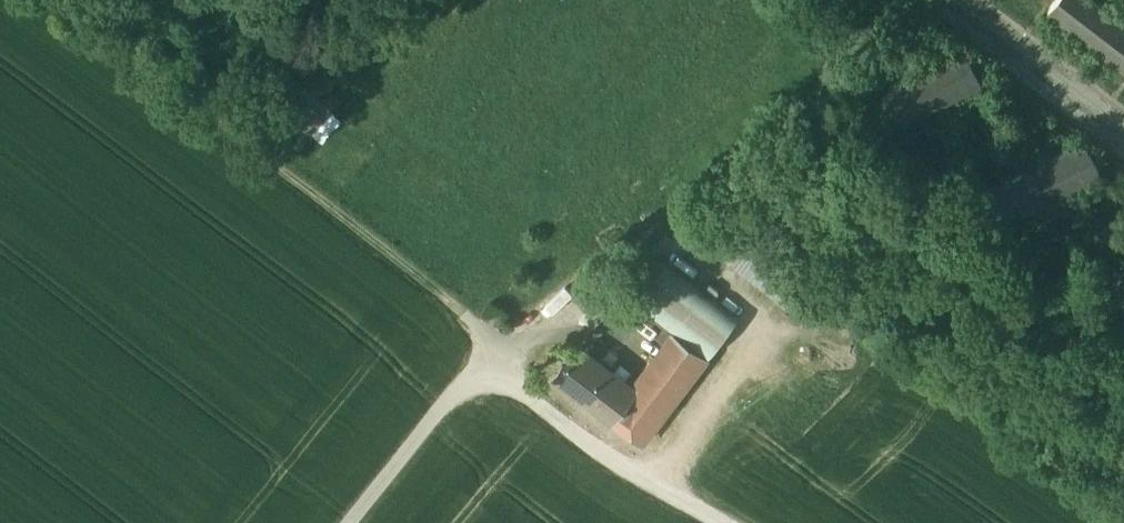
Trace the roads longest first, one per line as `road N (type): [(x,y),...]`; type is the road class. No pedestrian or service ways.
road 1 (track): [(58,0),(487,338),(487,358),(583,435),(722,522)]
road 2 (track): [(353,522),(487,358),(554,302),(596,303)]
road 3 (residential): [(955,0),(1123,133)]

